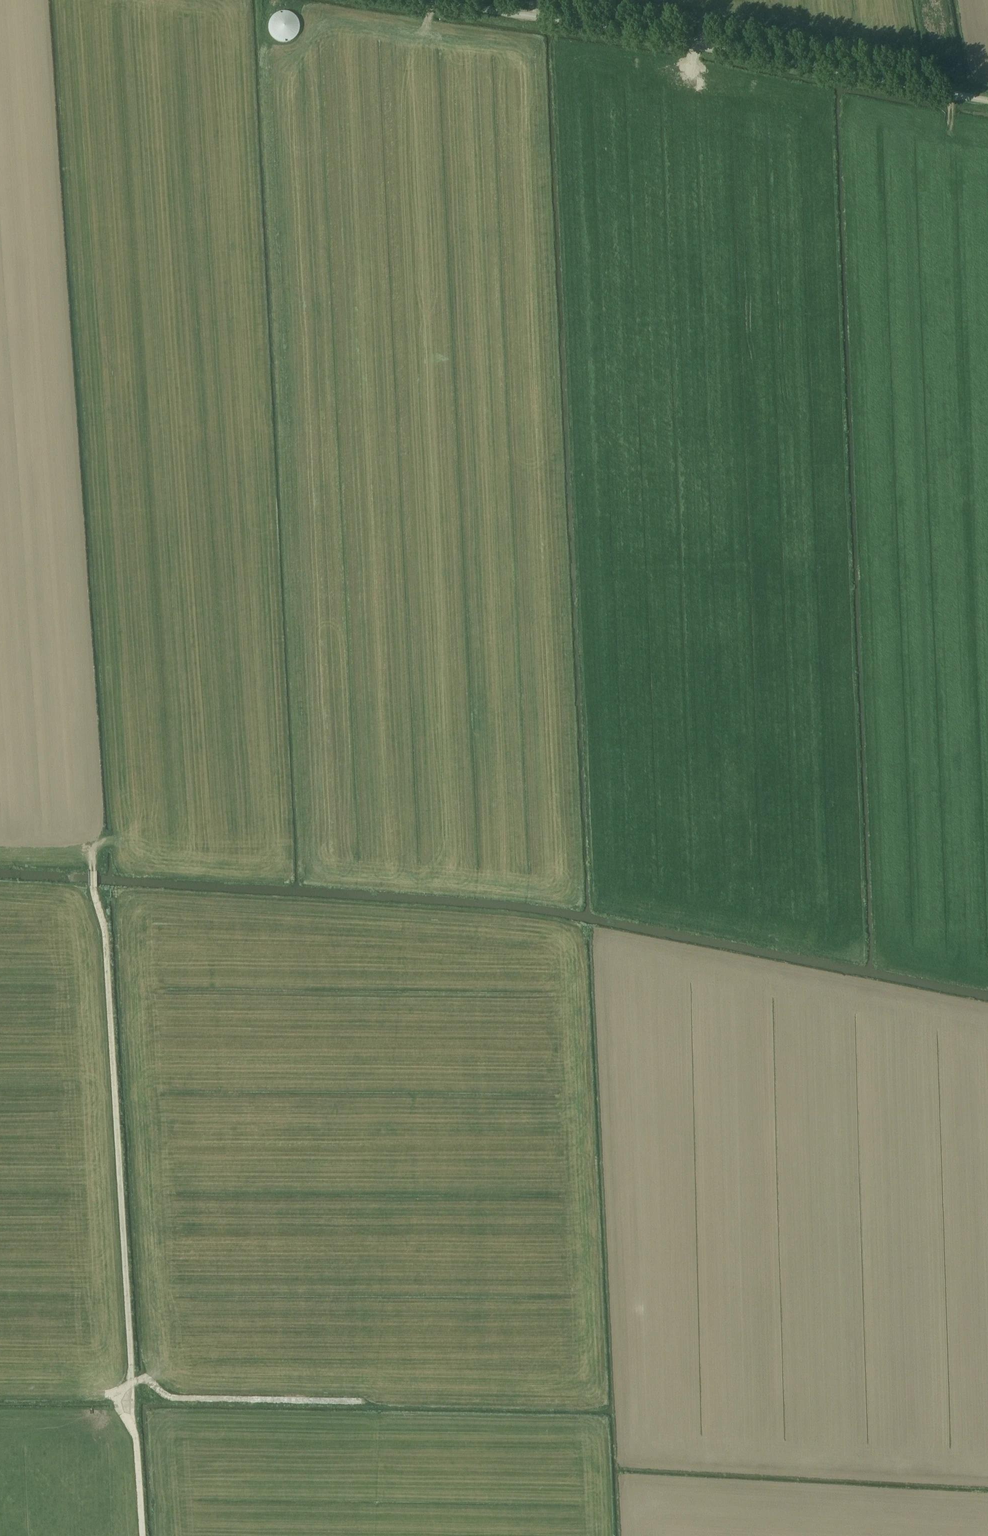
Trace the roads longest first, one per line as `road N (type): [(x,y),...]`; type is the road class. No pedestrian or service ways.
road 1 (unclassified): [(987,101),(426,0)]

